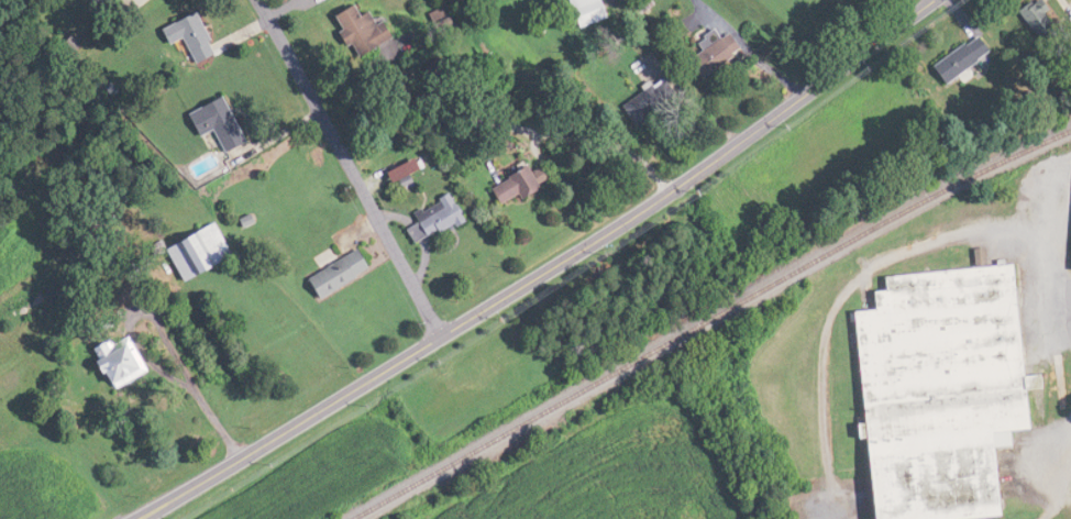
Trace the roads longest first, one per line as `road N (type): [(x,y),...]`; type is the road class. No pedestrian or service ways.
road 1 (primary): [(140,518),(652,203),(933,0)]
road 2 (residential): [(441,311),(361,187),(257,0)]

